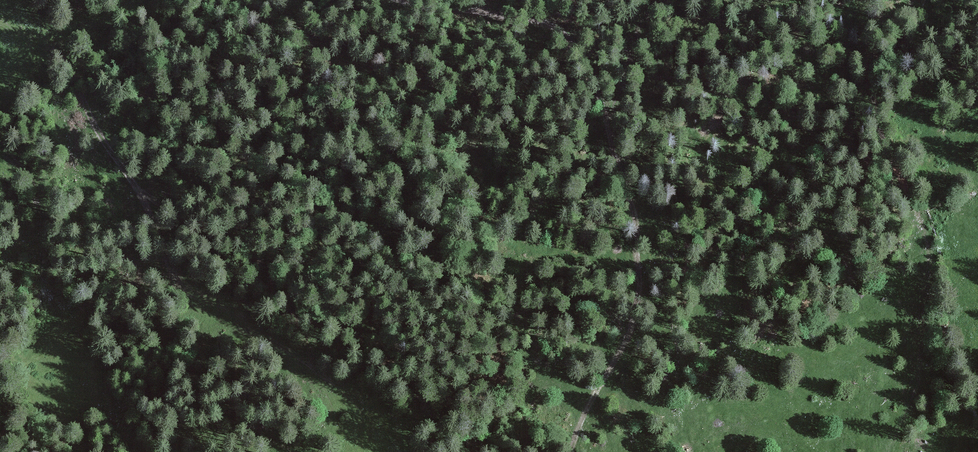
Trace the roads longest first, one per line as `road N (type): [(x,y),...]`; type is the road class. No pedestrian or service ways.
road 1 (track): [(397,0),(536,22),(559,32),(589,67),(634,214),(642,275),(628,336),(571,451)]
road 2 (track): [(913,0),(878,81),(877,113),(922,223),(931,269),(917,342),(921,386),(886,451)]
road 3 (track): [(0,25),(48,47),(68,69),(187,294)]

